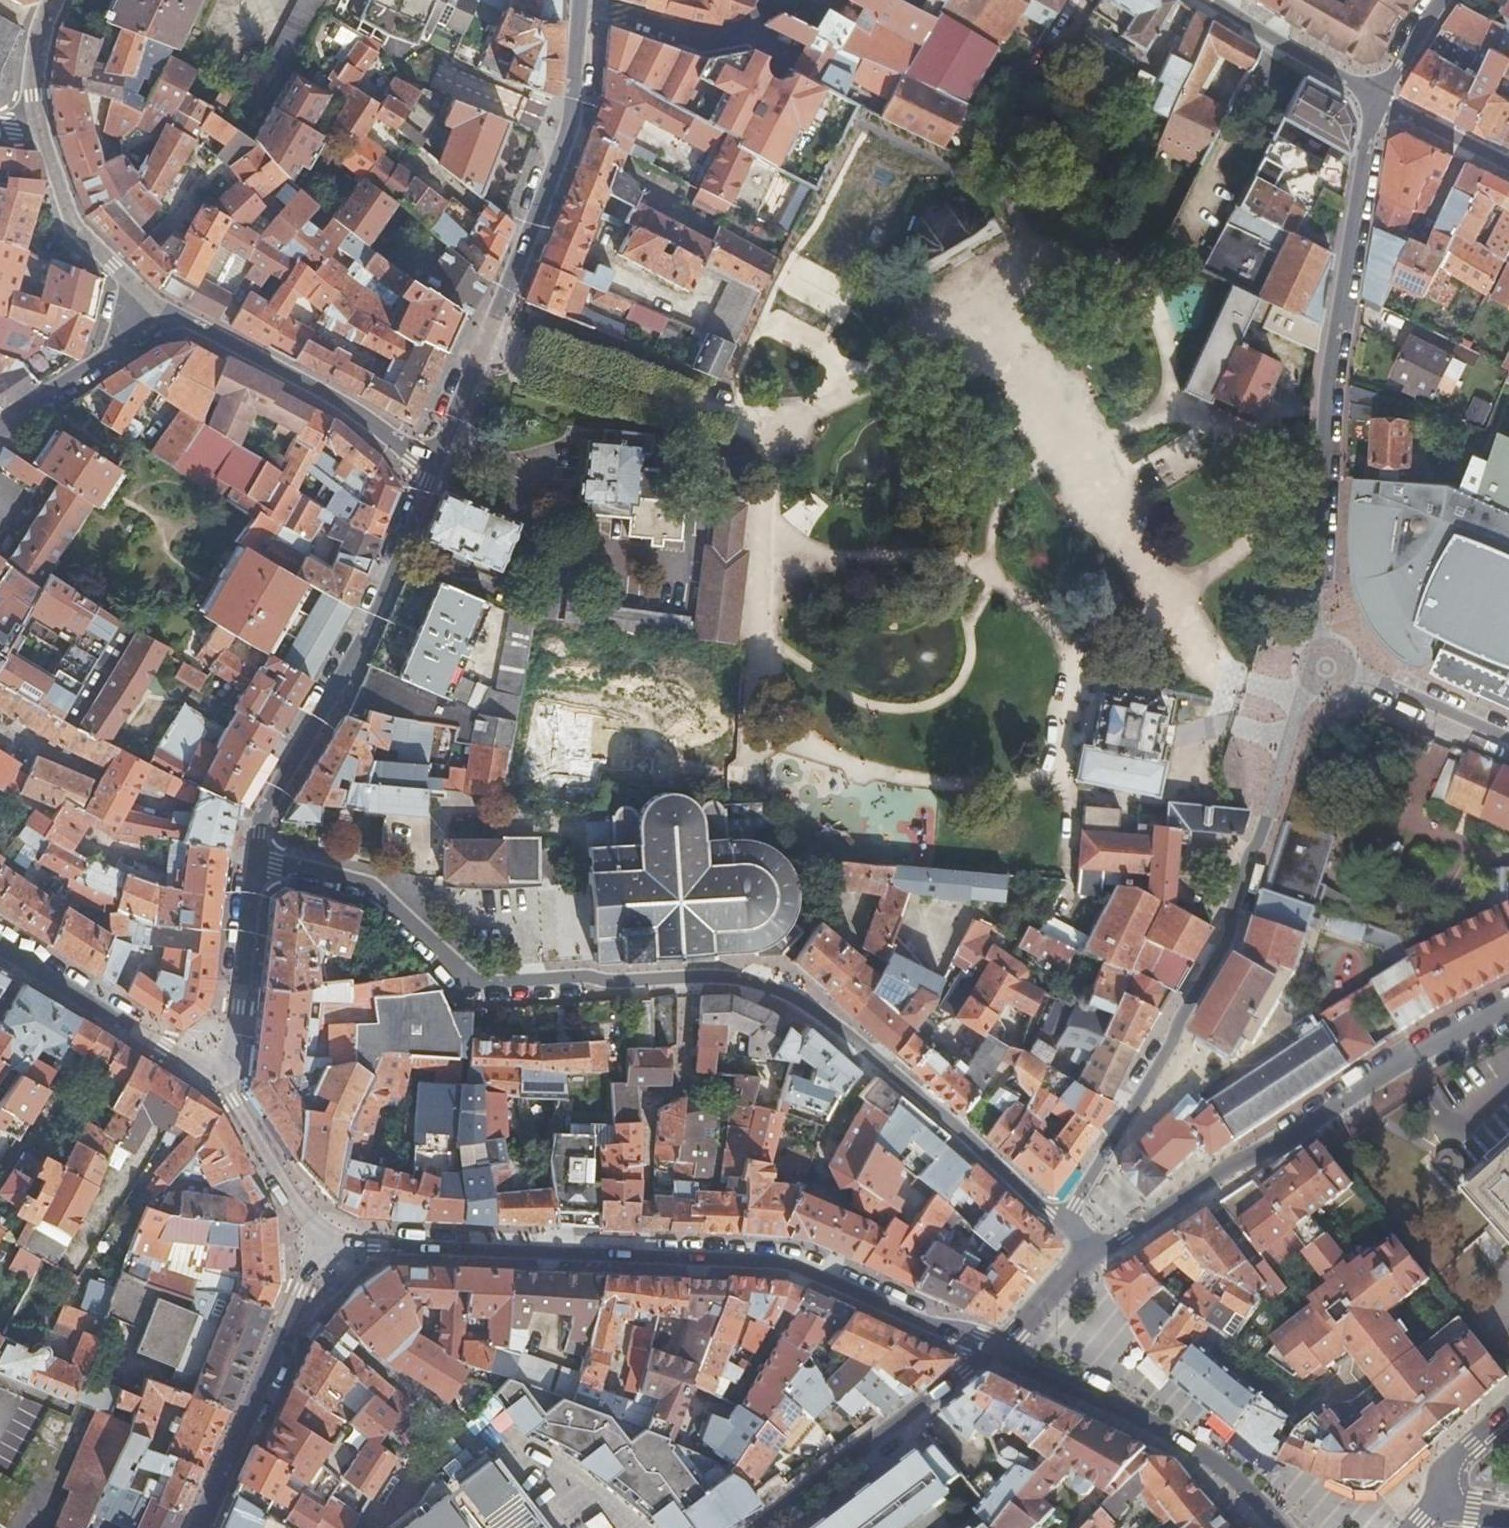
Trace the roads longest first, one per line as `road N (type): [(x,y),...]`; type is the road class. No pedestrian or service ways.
road 1 (residential): [(257,863),(368,888),(473,984),(735,977),(791,993),(1068,1223)]
road 2 (tertiary): [(994,1351),(785,1263),(326,1243)]
road 3 (residential): [(1326,667),(1300,696),(1227,945),(1068,1223)]
road 4 (residential): [(1378,97),(1323,407),(1312,591),(1326,667)]
road 5 (tertiary): [(437,468),(568,128),(580,0)]
road 6 (residential): [(1094,1248),(1124,1238),(1406,1056),(1508,1004)]
road 7 (tertiary): [(257,863),(264,817),(374,624),(437,468)]
road 8 (residential): [(144,304),(309,385),(437,468)]
road 9 (tertiary): [(1273,1527),(1242,1490),(1181,1444),(994,1351)]
road 10 (residential): [(326,1243),(200,1527)]
road 11 (residential): [(761,1527),(994,1351)]
road 12 (residential): [(226,1091),(0,941)]
road 13 (tertiary): [(226,1091),(257,863)]
road 14 (residential): [(42,129),(74,225),(144,304)]
road 15 (residential): [(1326,667),(1381,680),(1508,736)]
road 16 (residential): [(144,304),(120,347),(0,424)]
road 17 (residential): [(1378,97),(1213,0)]
road 18 (tertiary): [(326,1243),(312,1234),(226,1091)]
road 19 (residential): [(1508,166),(1378,97)]
road 20 (residential): [(994,1351),(1094,1248)]
road 21 (residential): [(56,0),(35,71),(42,129)]

